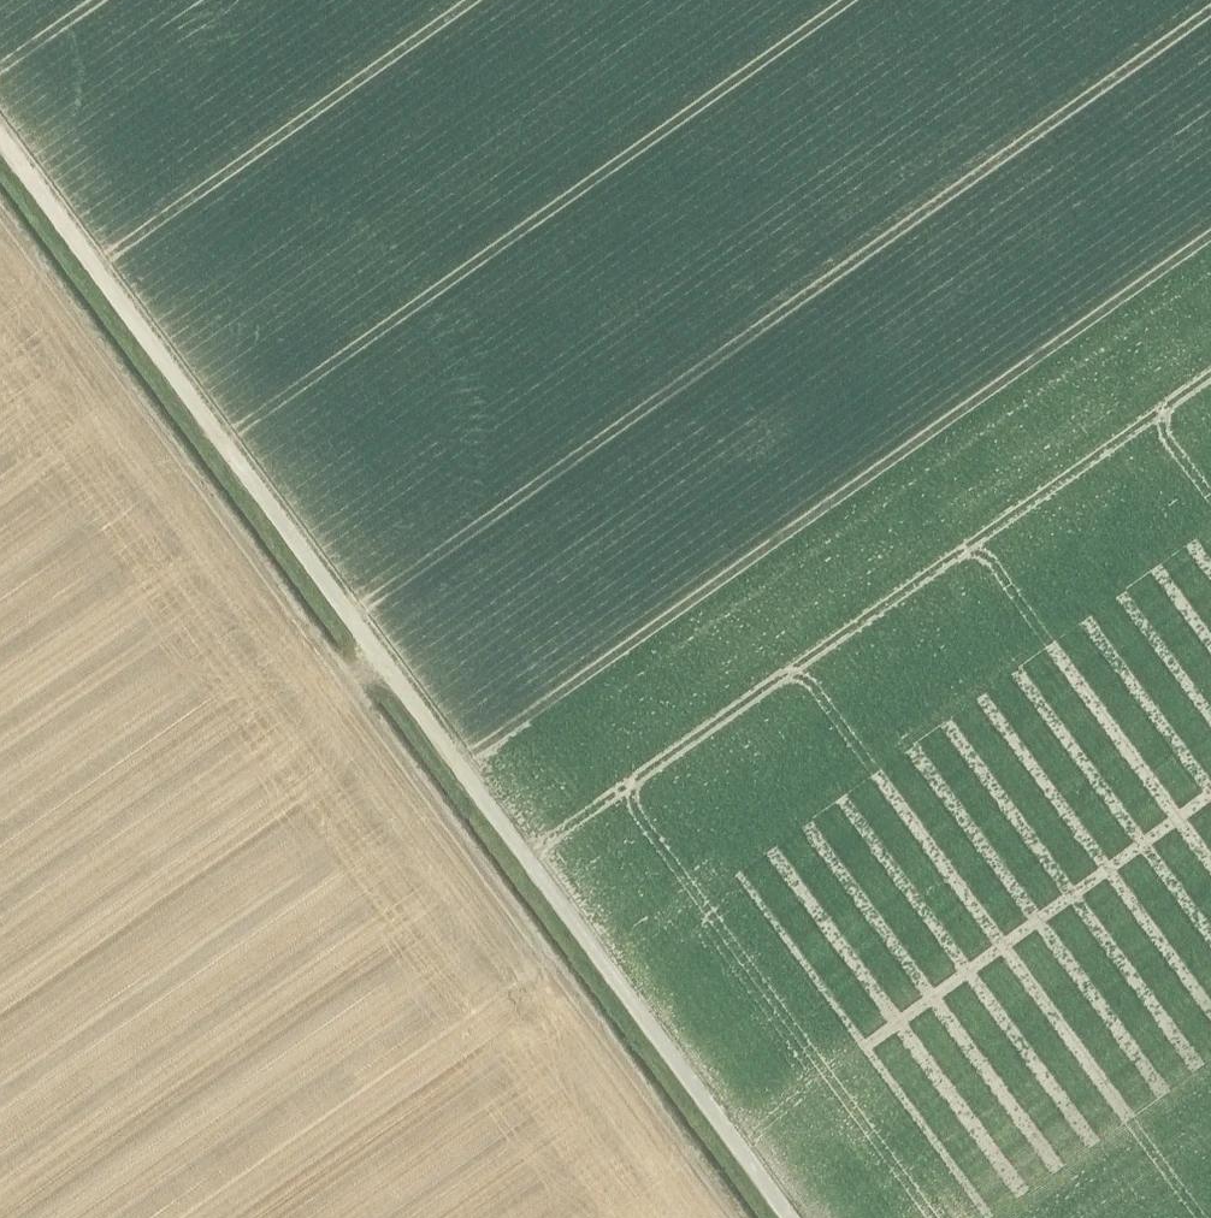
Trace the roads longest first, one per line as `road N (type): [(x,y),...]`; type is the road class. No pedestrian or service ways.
road 1 (track): [(0,138),(790,1217)]

